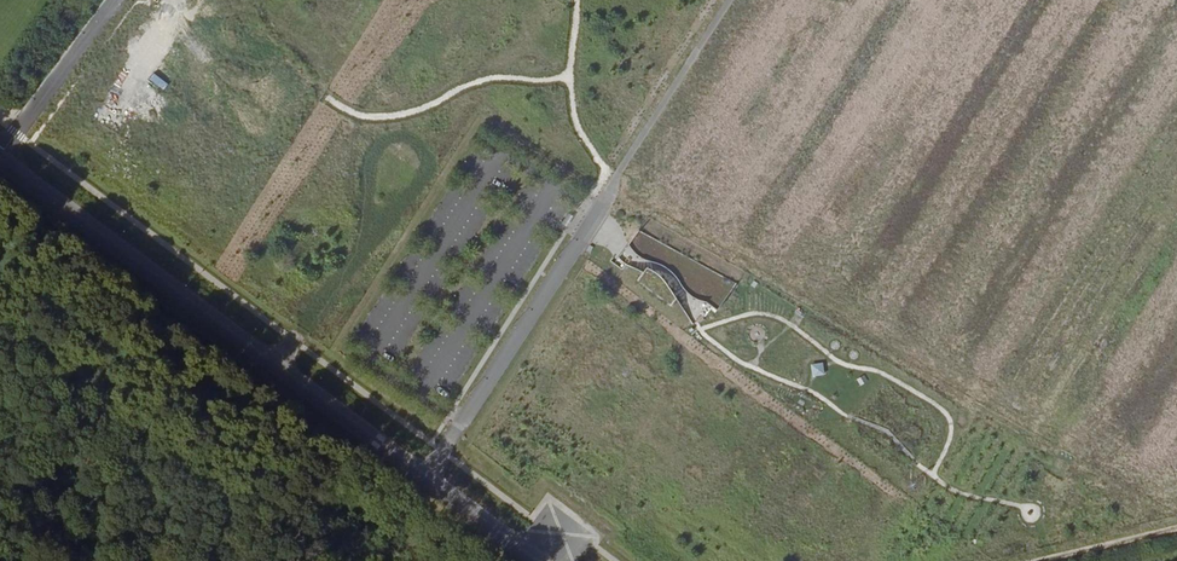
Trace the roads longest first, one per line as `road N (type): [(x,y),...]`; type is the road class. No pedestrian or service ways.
road 1 (unclassified): [(0,158),(542,560)]
road 2 (residential): [(0,147),(113,0)]
road 3 (track): [(1044,560),(1176,529)]

